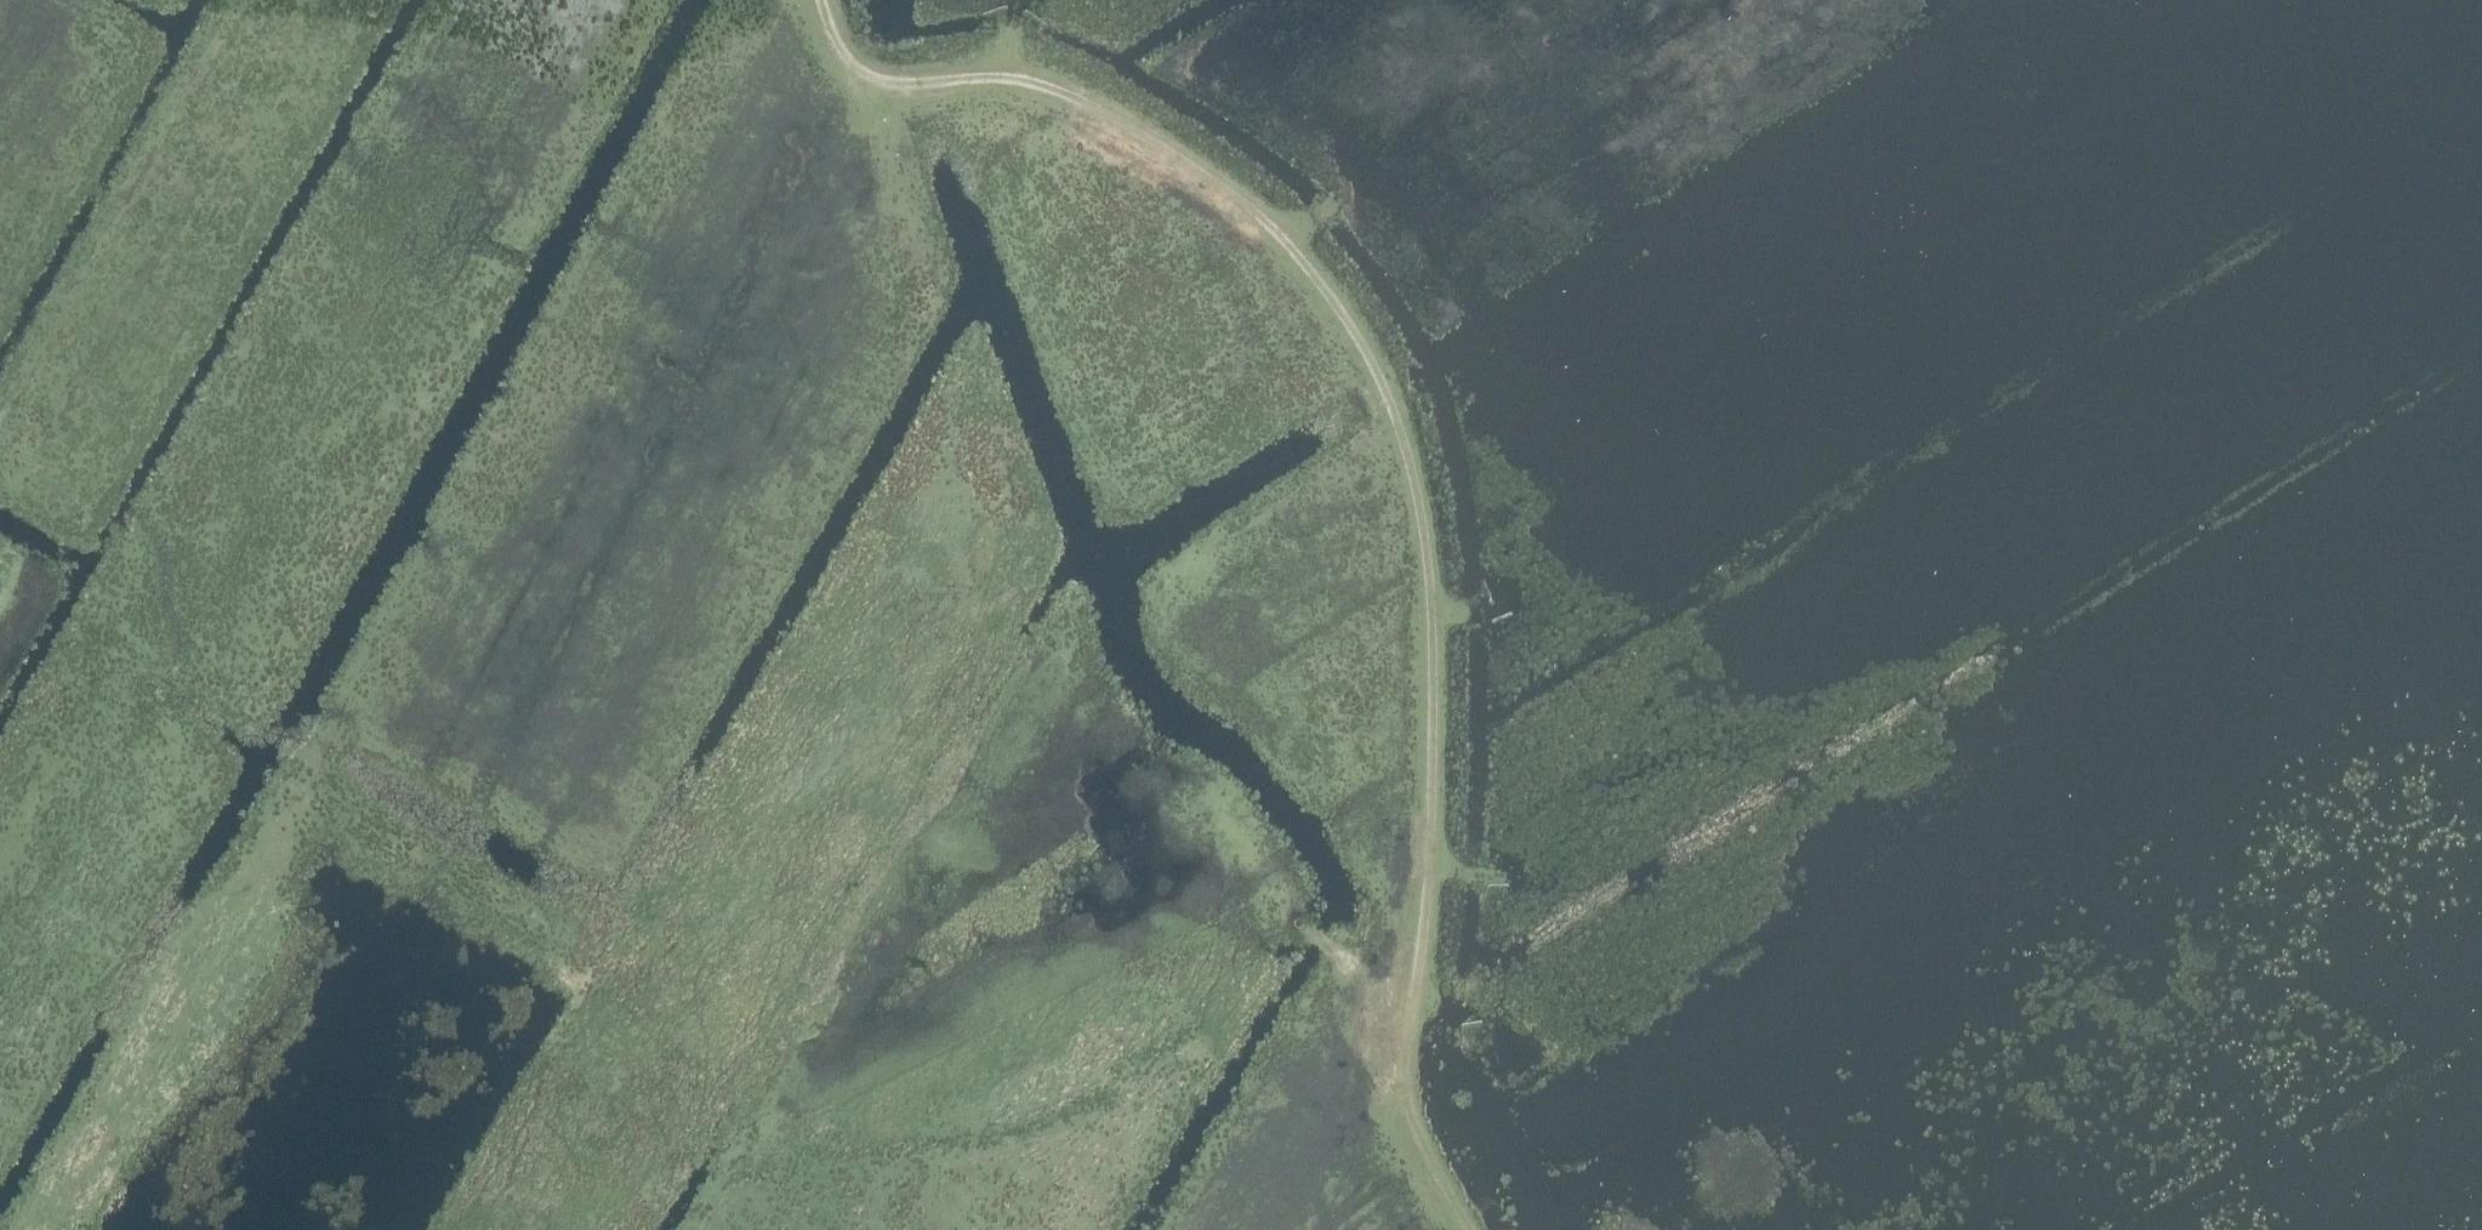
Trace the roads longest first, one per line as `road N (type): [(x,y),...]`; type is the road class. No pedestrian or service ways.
road 1 (track): [(819,0),(857,67),(894,82),(1022,80),(1147,133),(1246,201),(1304,260),(1379,369),(1410,454),(1433,704),(1430,872),(1403,1073),(1409,1121),(1461,1229)]

